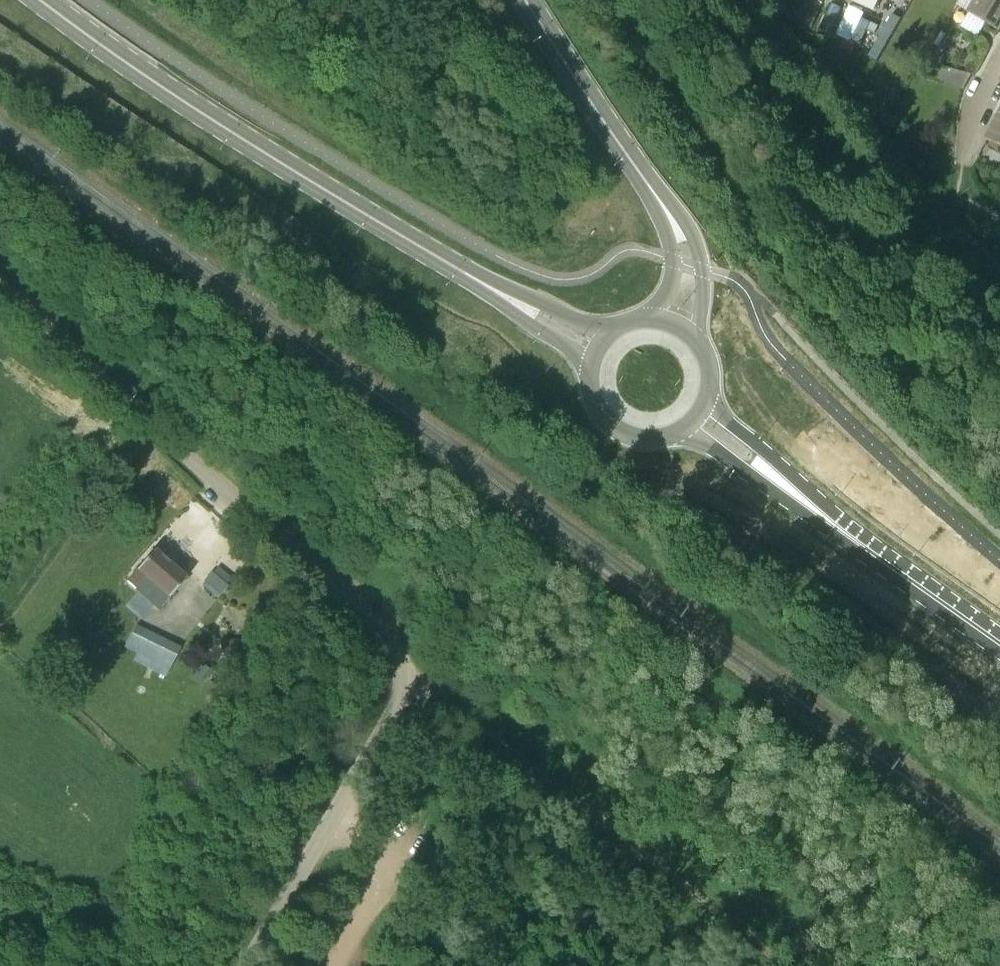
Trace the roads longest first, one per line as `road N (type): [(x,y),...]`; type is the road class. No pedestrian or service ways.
road 1 (unclassified): [(247,965),(399,704),(403,664),(373,624),(0,285)]
road 2 (primary): [(505,296),(269,154),(42,0)]
road 3 (residential): [(663,205),(526,0)]
road 4 (primary): [(833,524),(999,644)]
road 5 (primary): [(833,524),(794,473),(706,405)]
road 6 (primary): [(686,430),(762,487),(833,524)]
road 7 (residential): [(698,342),(700,254),(663,205)]
road 8 (primary): [(588,367),(595,410),(615,432),(643,442),(686,430)]

